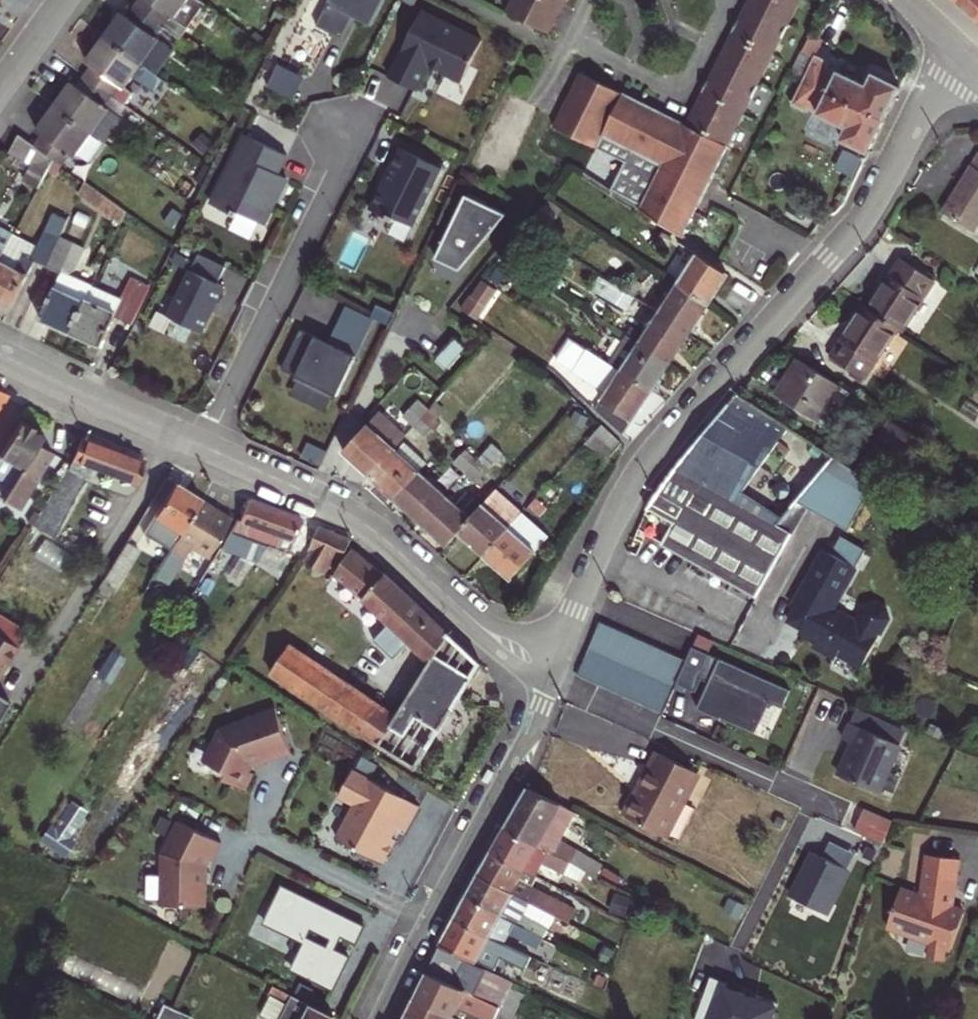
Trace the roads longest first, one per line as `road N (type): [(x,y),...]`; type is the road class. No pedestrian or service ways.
road 1 (residential): [(959,47),(854,230),(626,499),(554,666)]
road 2 (residential): [(554,666),(478,627),(351,514),(207,449)]
road 3 (residential): [(378,1018),(525,743),(554,666)]
road 4 (residential): [(364,119),(207,449)]
road 5 (residential): [(207,449),(0,353)]

